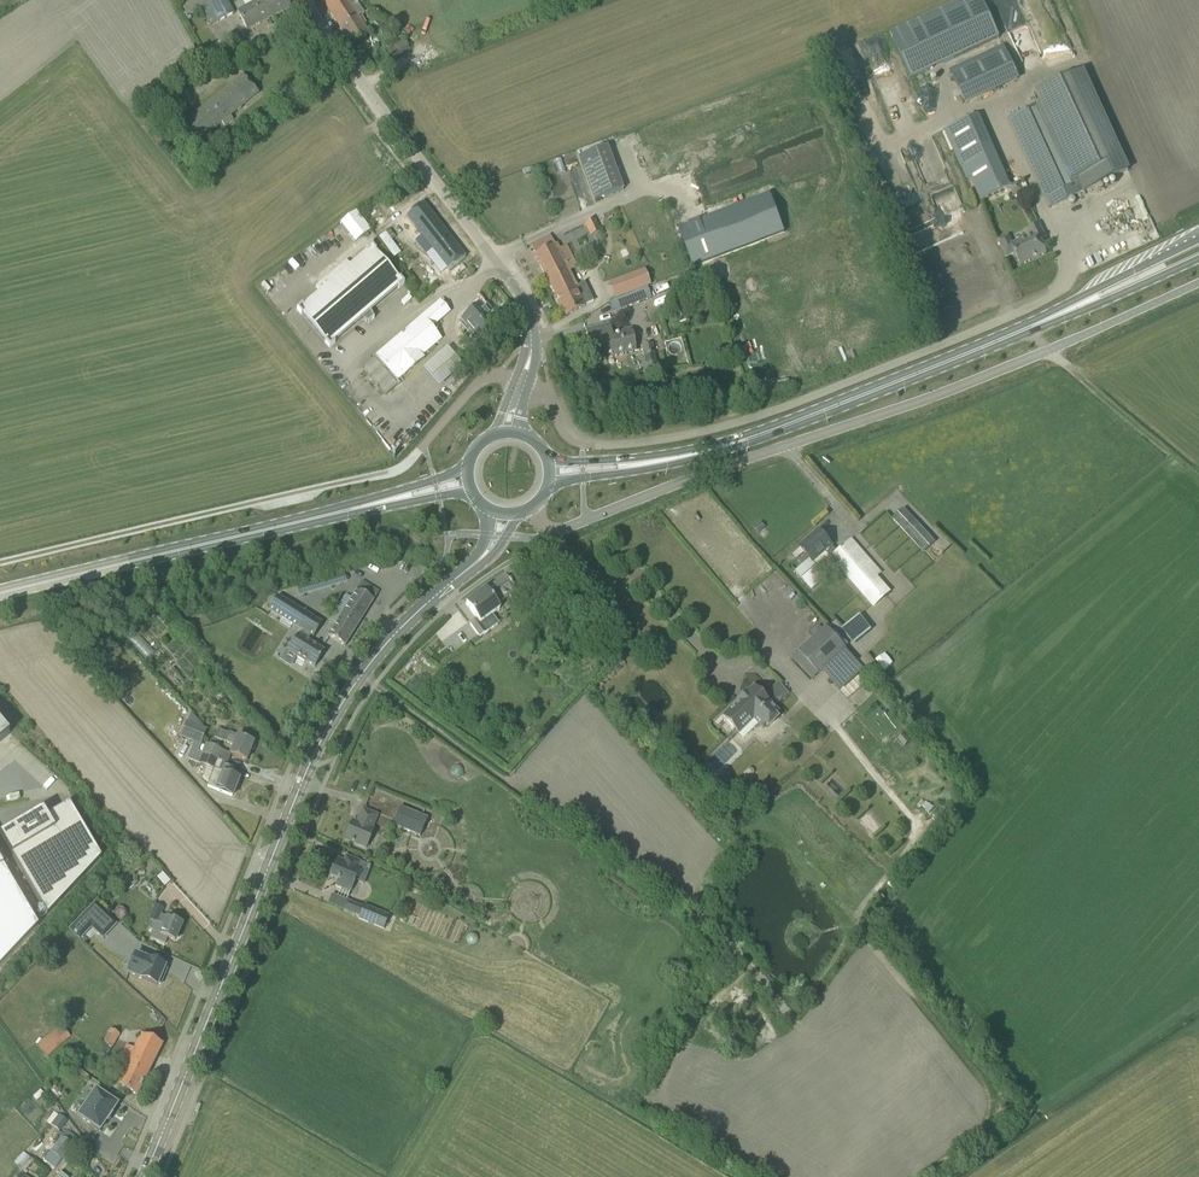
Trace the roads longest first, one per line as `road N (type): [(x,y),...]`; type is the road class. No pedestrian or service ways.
road 1 (tertiary): [(142,1176),(323,735),(402,628),(475,563)]
road 2 (unclassified): [(1064,285),(936,348),(683,438),(582,446),(564,432),(552,397),(521,382)]
road 3 (unclassified): [(533,507),(547,538),(1050,348)]
road 4 (unclassified): [(521,382),(497,377),(479,384),(400,468),(0,564)]
road 5 (primary): [(651,462),(810,417),(1079,305)]
road 6 (unclassified): [(531,338),(517,291),(304,0)]
road 7 (primary): [(0,593),(371,505)]
road 8 (primary): [(1198,238),(1079,305)]
road 9 (primary): [(1079,305),(1198,257)]

